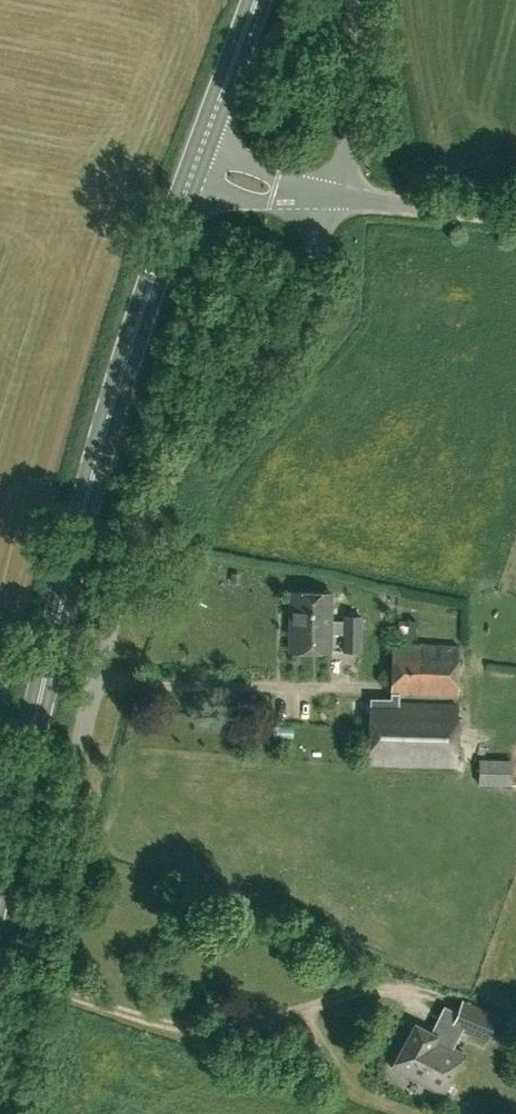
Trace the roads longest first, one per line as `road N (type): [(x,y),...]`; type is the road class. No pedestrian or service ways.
road 1 (unclassified): [(2,1113),(145,515),(221,402),(282,344),(333,195)]
road 2 (primary): [(0,887),(61,608),(189,182)]
road 3 (unclassified): [(333,195),(358,89),(355,0)]
road 4 (unclassified): [(515,215),(333,195)]
road 5 (primary): [(202,149),(256,0)]
road 6 (unclassified): [(189,182),(264,204),(306,194)]

